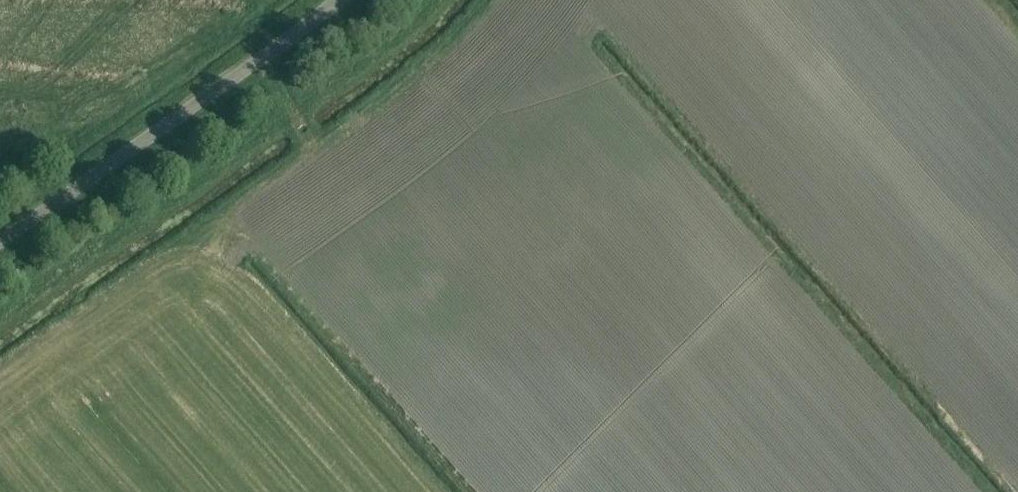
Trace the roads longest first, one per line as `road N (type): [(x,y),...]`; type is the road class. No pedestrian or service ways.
road 1 (unclassified): [(0,243),(338,0)]

